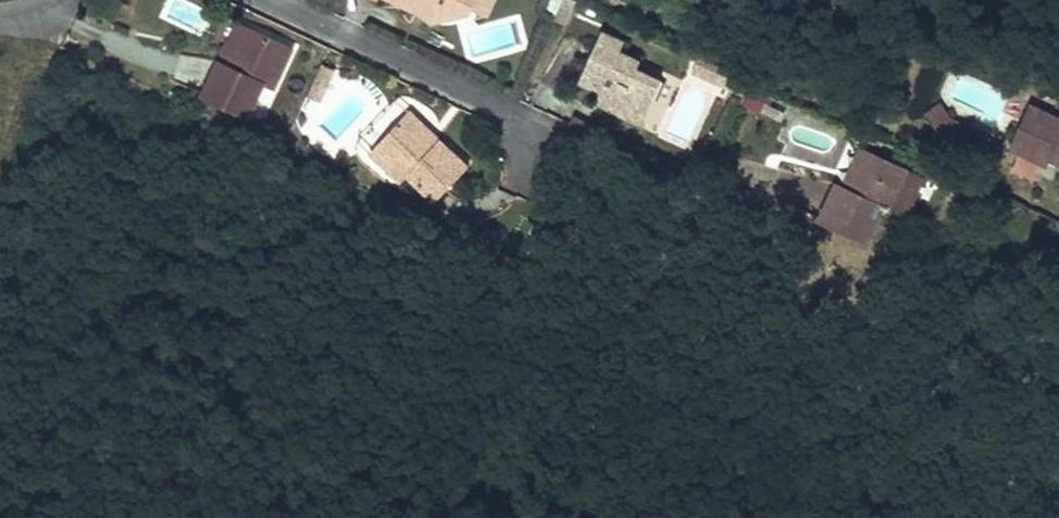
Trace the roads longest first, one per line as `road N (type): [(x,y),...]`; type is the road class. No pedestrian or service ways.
road 1 (residential): [(284,0),(538,123),(516,166)]

